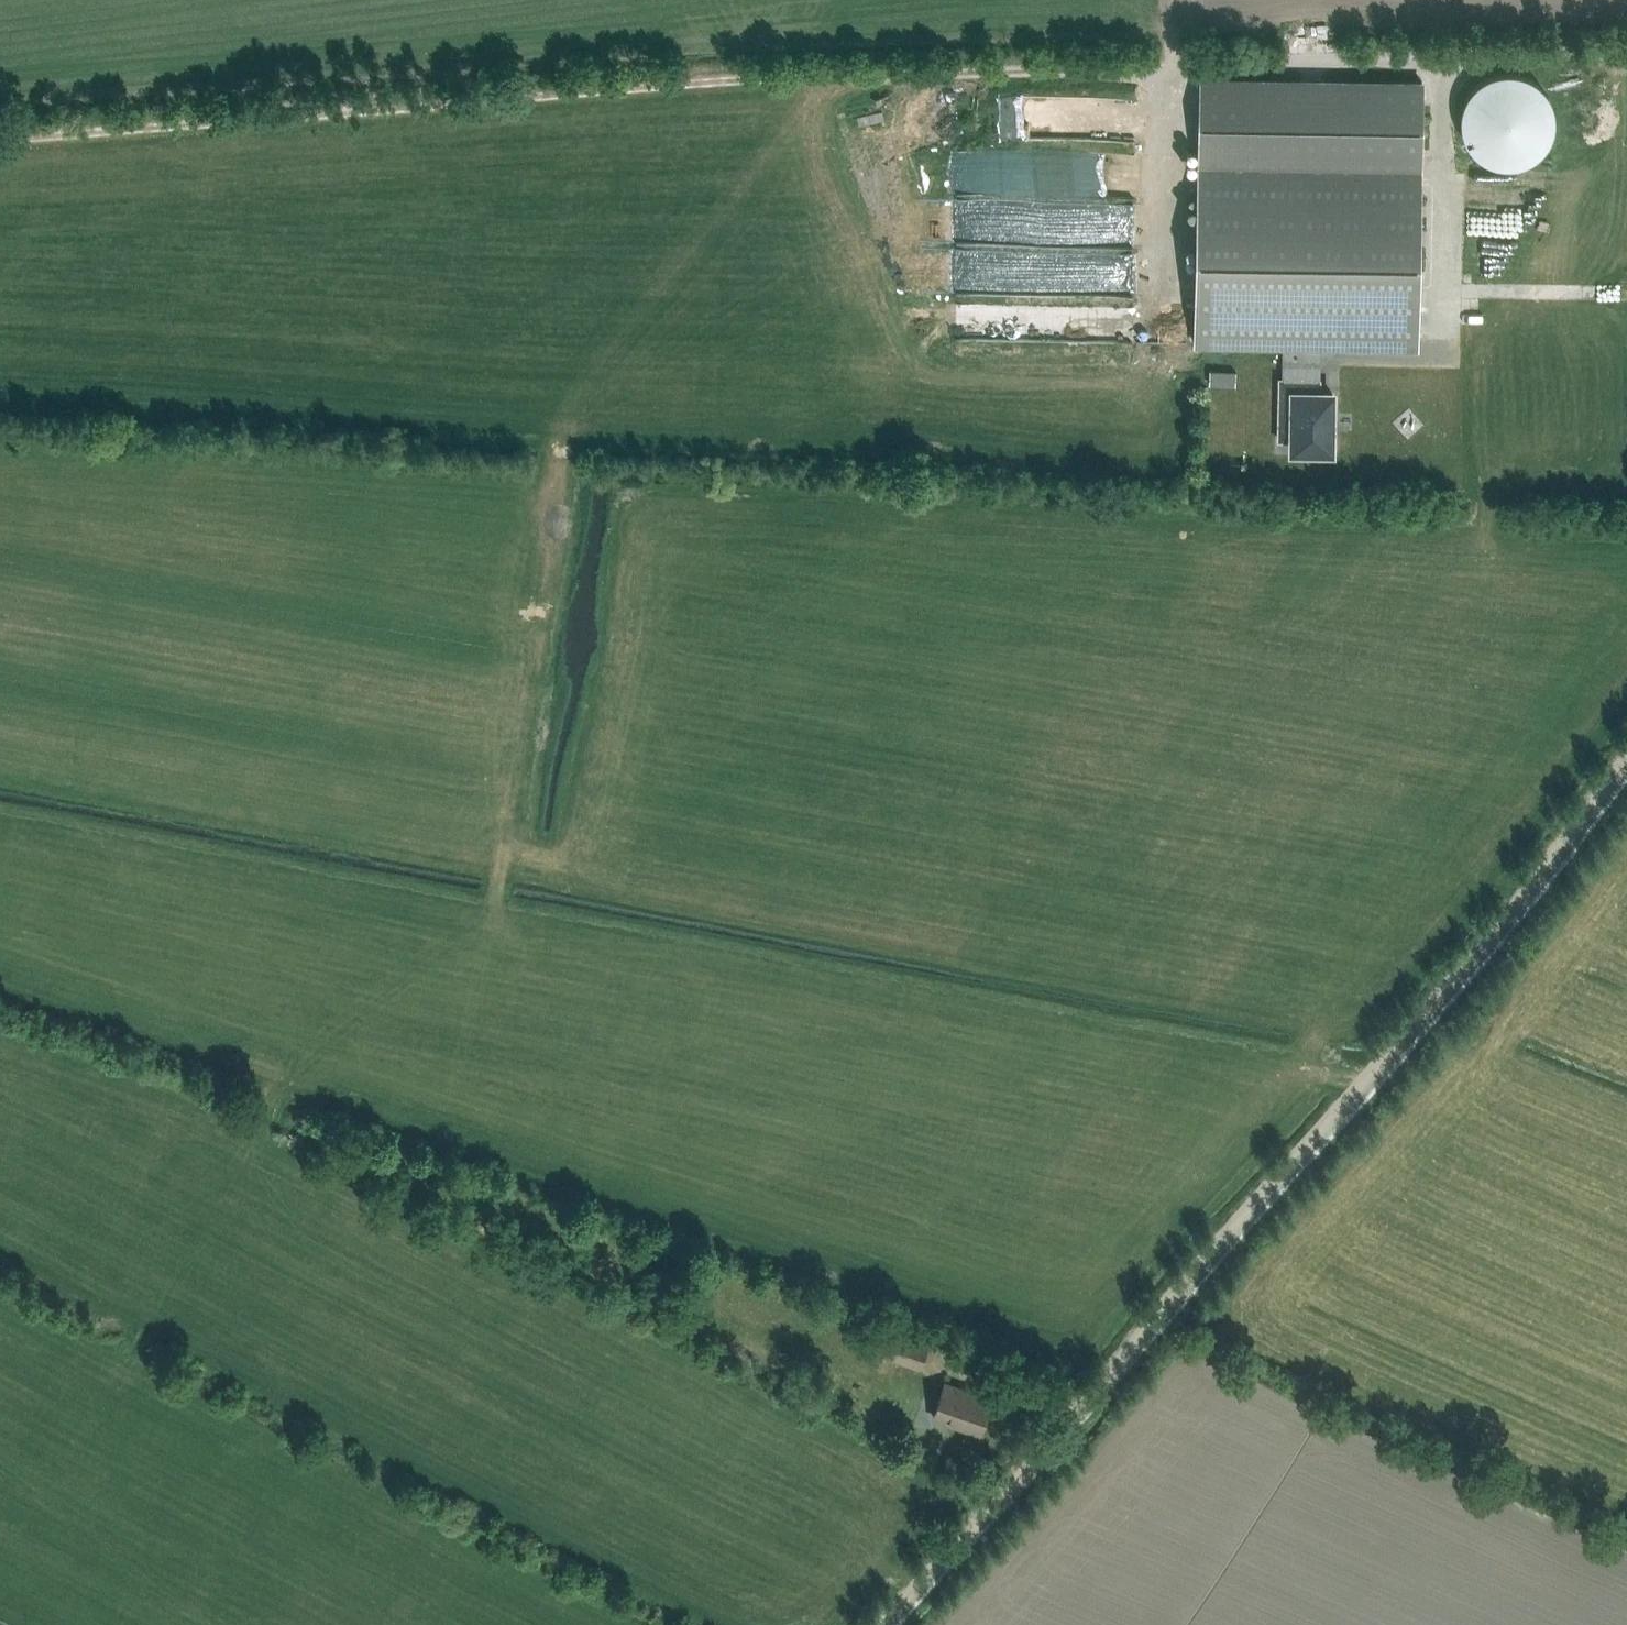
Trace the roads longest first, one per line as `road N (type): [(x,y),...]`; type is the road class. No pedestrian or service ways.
road 1 (track): [(884,1624),(1507,913),(1626,761)]

